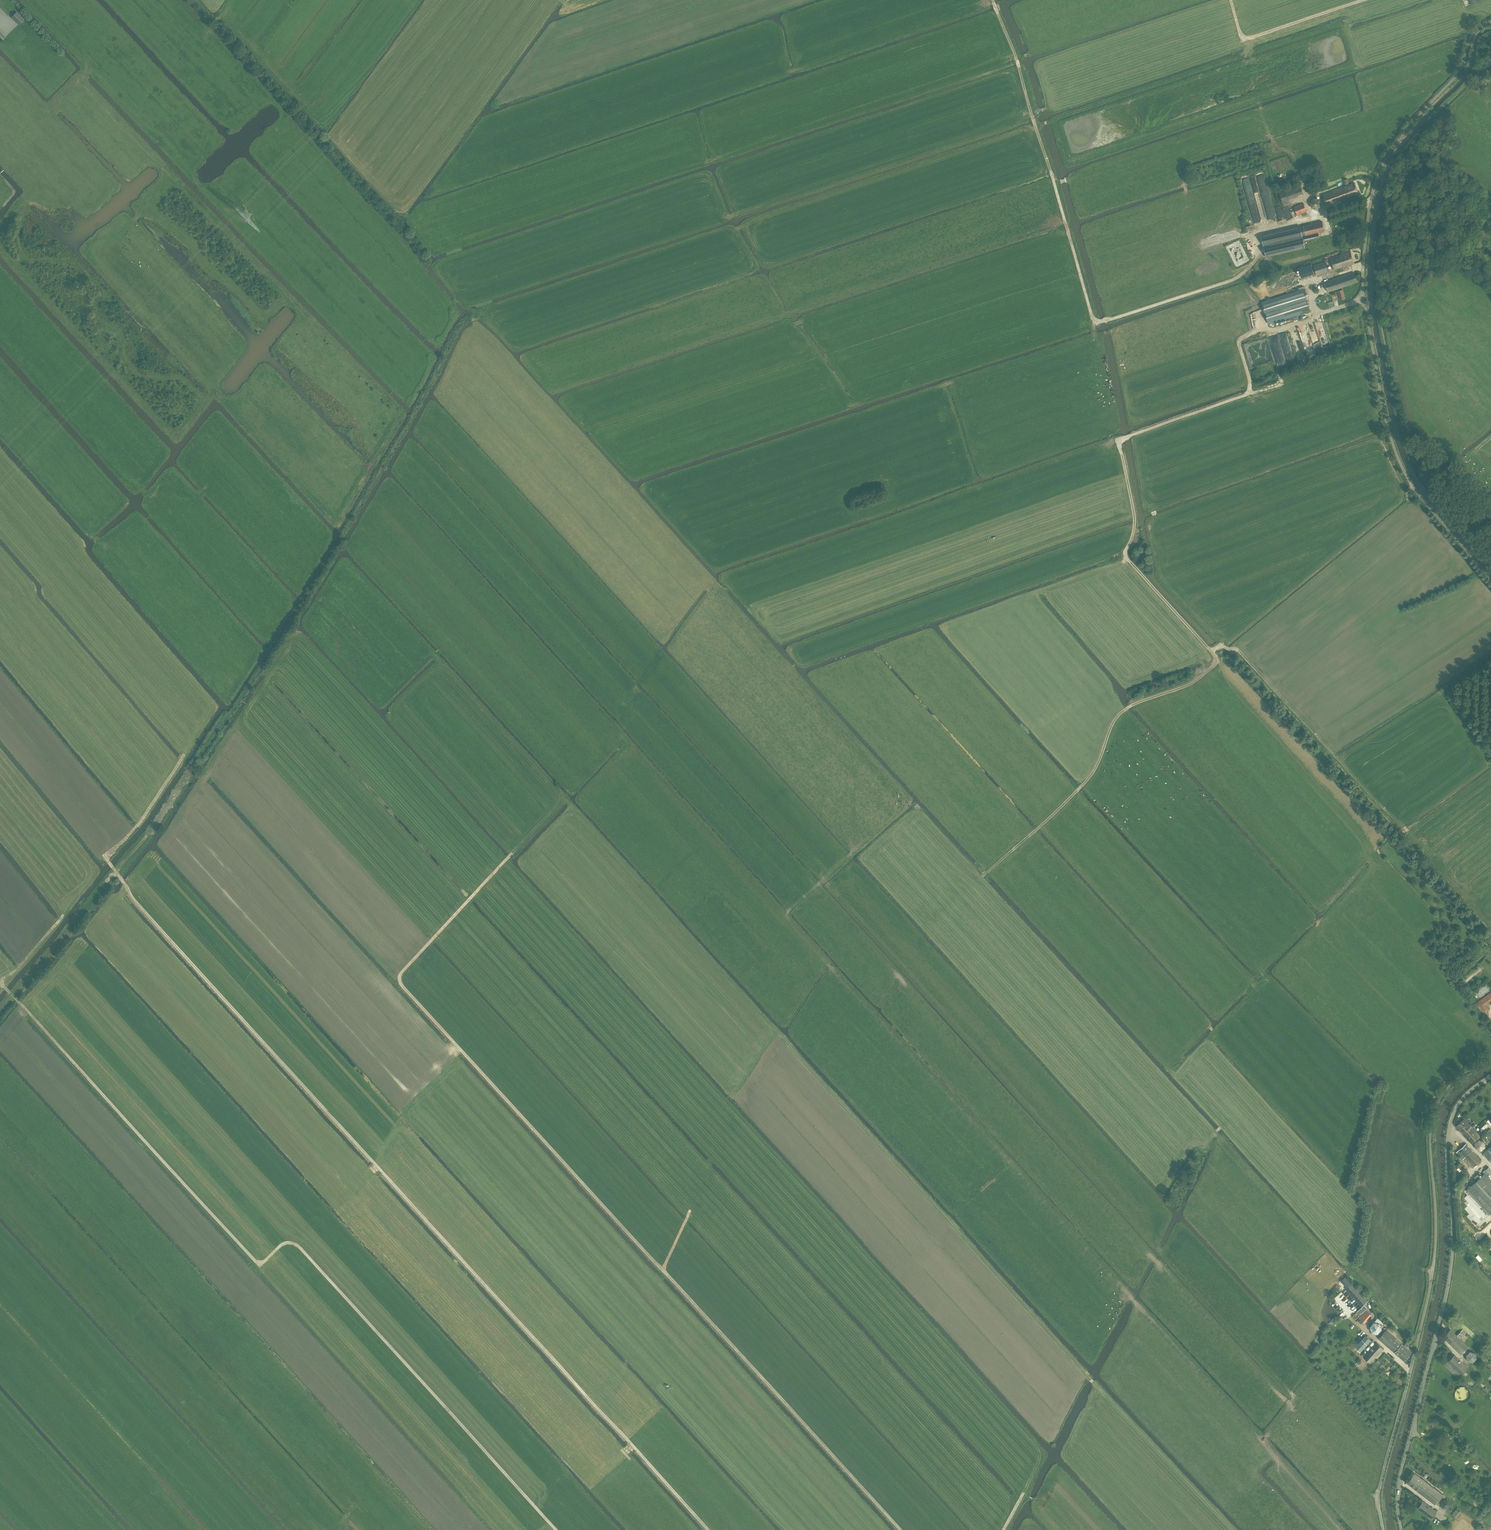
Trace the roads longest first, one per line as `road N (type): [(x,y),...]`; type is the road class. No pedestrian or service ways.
road 1 (track): [(709,1529),(134,900),(105,857),(132,832),(184,754)]
road 2 (track): [(900,1529),(401,984),(401,973),(511,853)]
road 3 (track): [(1404,827),(1237,648),(1207,647),(1125,553),(1135,526),(1119,440),(1247,394),(1238,341),(1252,333),(1364,297)]
road 4 (track): [(557,1529),(300,1247),(287,1242),(254,1261),(0,982)]
road 5 (unclassified): [(1490,579),(1416,491),(1396,454),(1363,273),(1381,169),(1460,71),(1473,32),(1490,23)]
road 6 (track): [(1046,109),(468,306)]
road 7 (unclassified): [(1383,1529),(1378,1492),(1435,1252),(1434,1115),(1457,1079),(1490,1057)]
road 8 (unclassified): [(1401,1529),(1399,1481),(1451,1261),(1449,1123),(1469,1092),(1490,1077)]
road 9 (track): [(993,0),(1100,323)]
road 10 (track): [(1261,253),(1229,282),(1100,323)]
road 11 (track): [(1364,0),(1245,40),(1230,0)]

